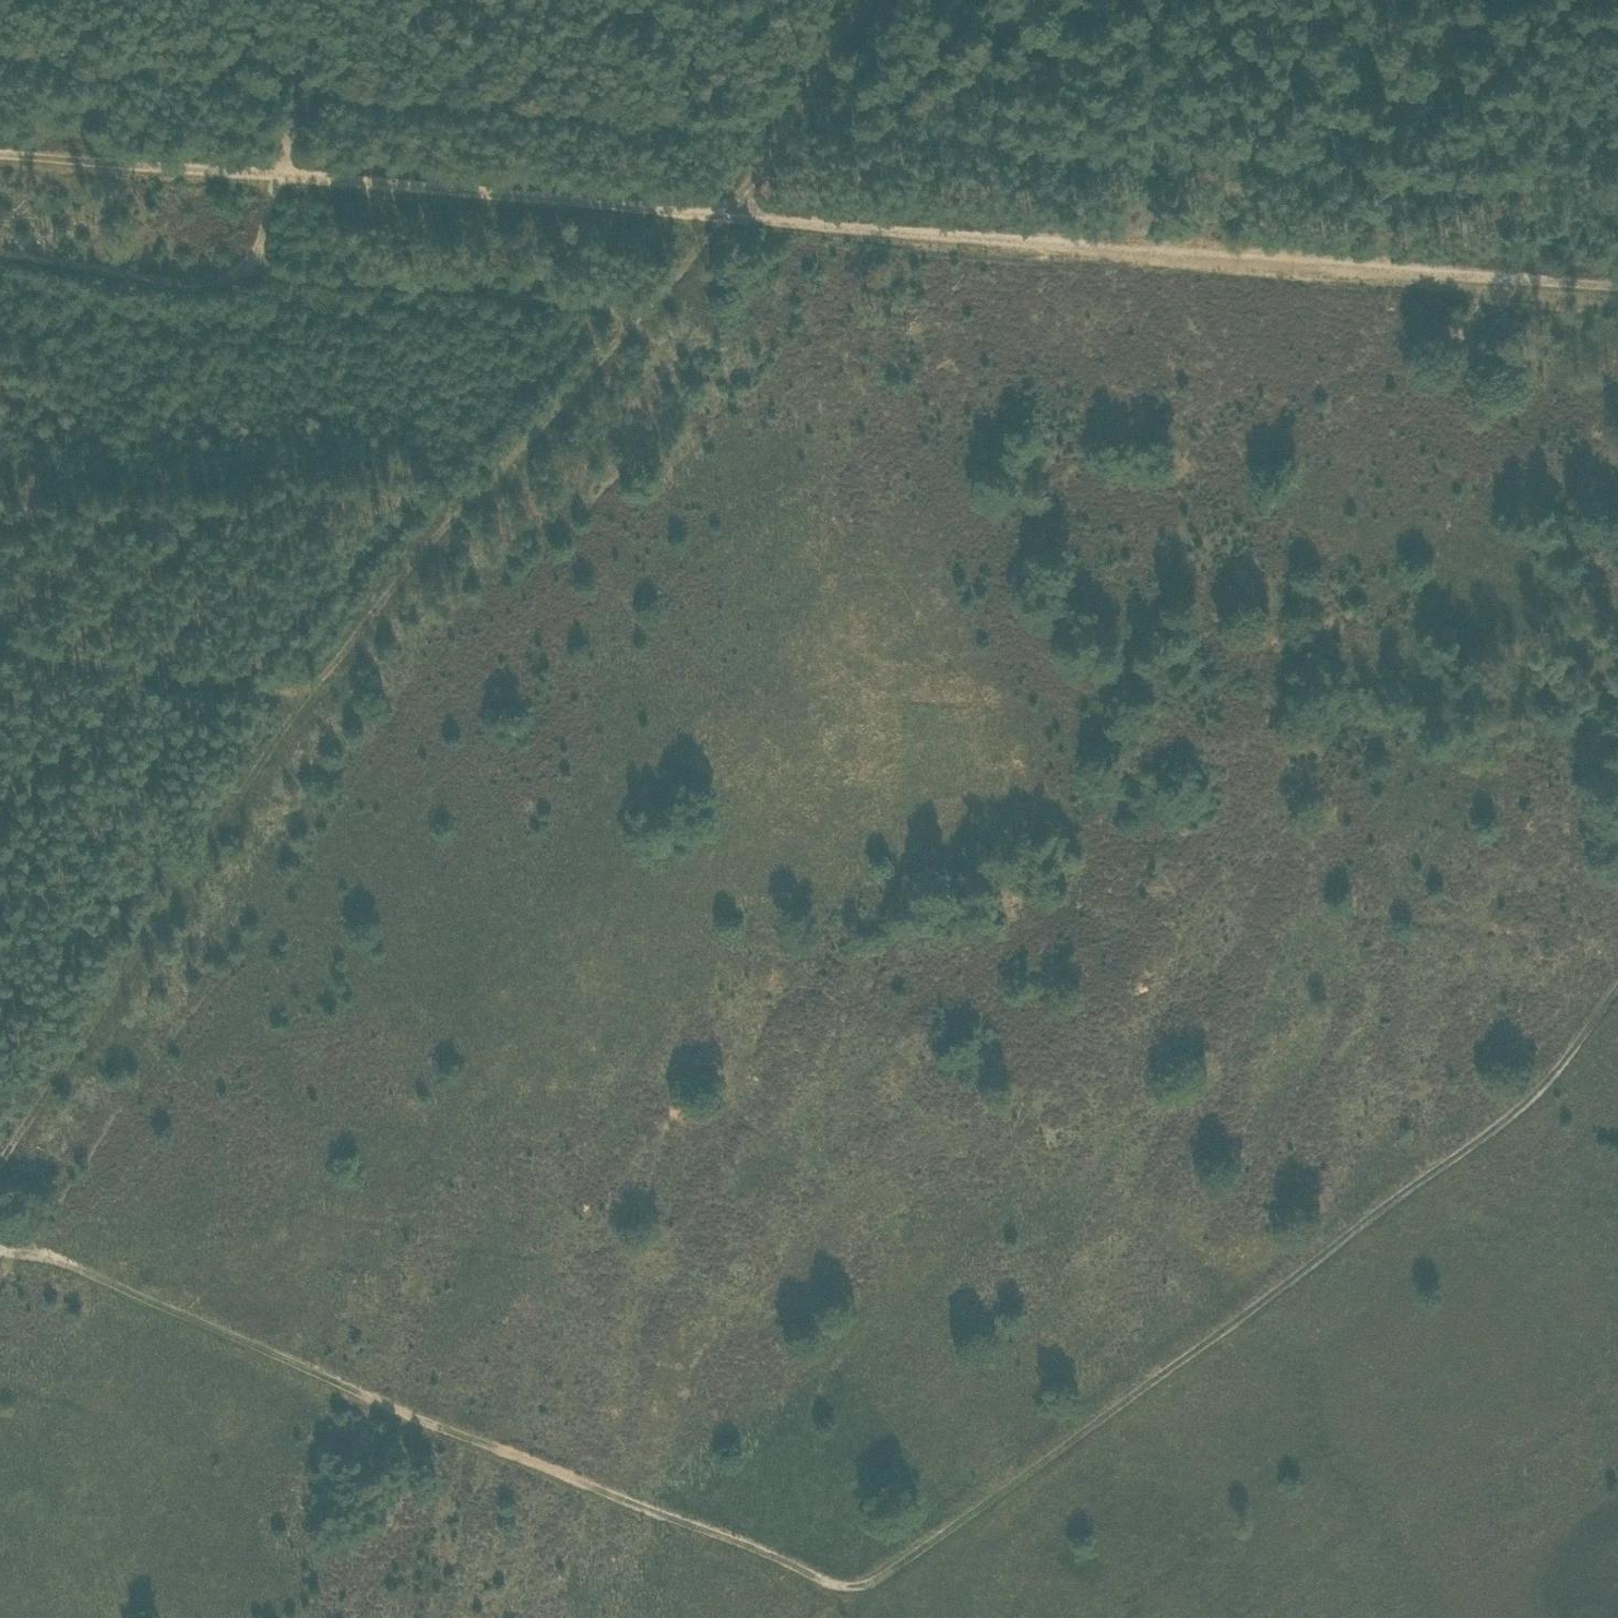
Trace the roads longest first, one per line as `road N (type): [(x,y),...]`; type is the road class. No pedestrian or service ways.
road 1 (track): [(1617,993),(1508,1121),(873,1582),(845,1593),(40,1255),(0,1248)]
road 2 (track): [(721,217),(458,500),(293,694),(0,638)]
road 3 (track): [(1617,293),(721,217)]
road 4 (track): [(721,217),(0,157)]
road 5 (track): [(293,694),(0,1169)]
road 6 (track): [(635,310),(267,270),(269,178)]
road 7 (track): [(267,270),(174,277),(0,253)]
road 8 (track): [(868,0),(749,192),(721,217)]

